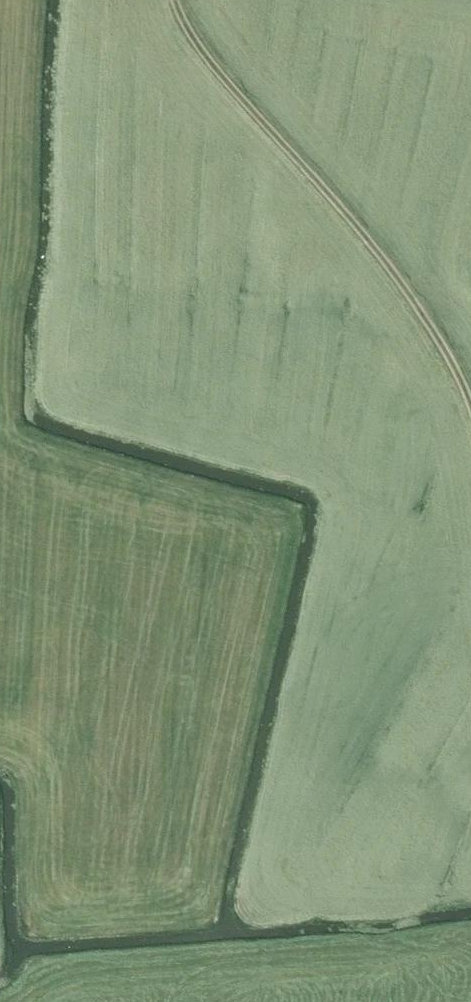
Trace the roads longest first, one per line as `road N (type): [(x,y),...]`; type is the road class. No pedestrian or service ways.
road 1 (track): [(470,405),(408,293),(193,36),(174,0)]

